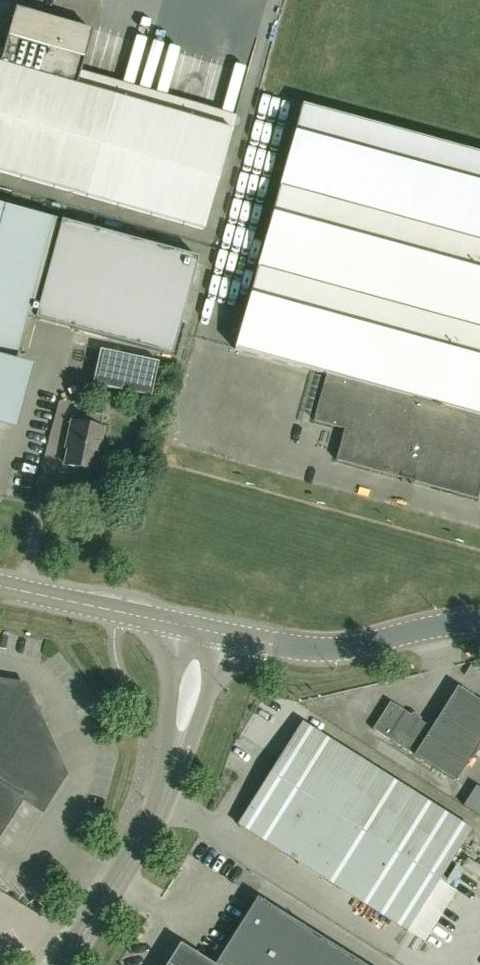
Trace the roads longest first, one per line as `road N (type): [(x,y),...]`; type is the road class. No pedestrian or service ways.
road 1 (tertiary): [(63,964),(156,814),(202,631)]
road 2 (tertiary): [(479,623),(324,651),(202,631)]
road 3 (tertiary): [(202,631),(0,586)]

